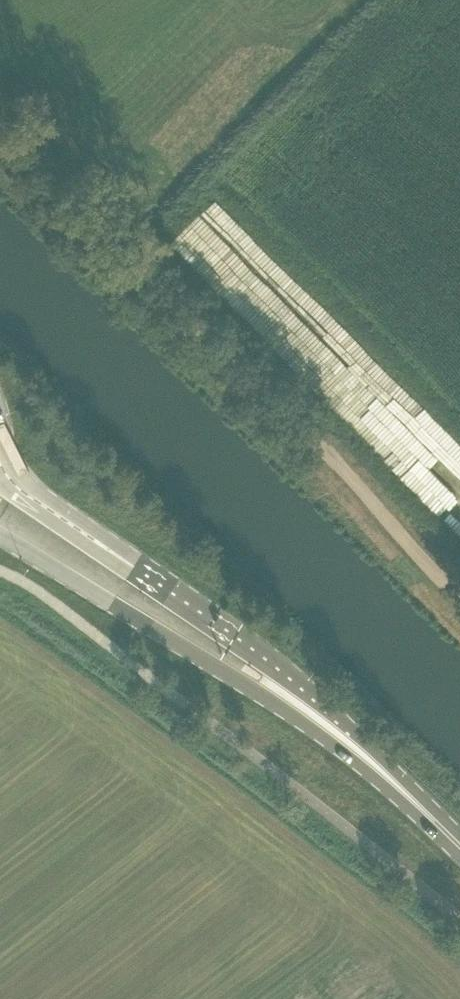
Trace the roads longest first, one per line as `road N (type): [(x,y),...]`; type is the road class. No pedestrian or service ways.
road 1 (track): [(459,578),(0,131)]
road 2 (primary): [(0,530),(209,664),(351,739)]
road 3 (primary): [(351,739),(281,665),(111,553)]
road 4 (primary): [(111,553),(14,463),(0,408)]
road 5 (primary): [(459,843),(351,739)]
road 6 (primary): [(111,553),(0,482)]

